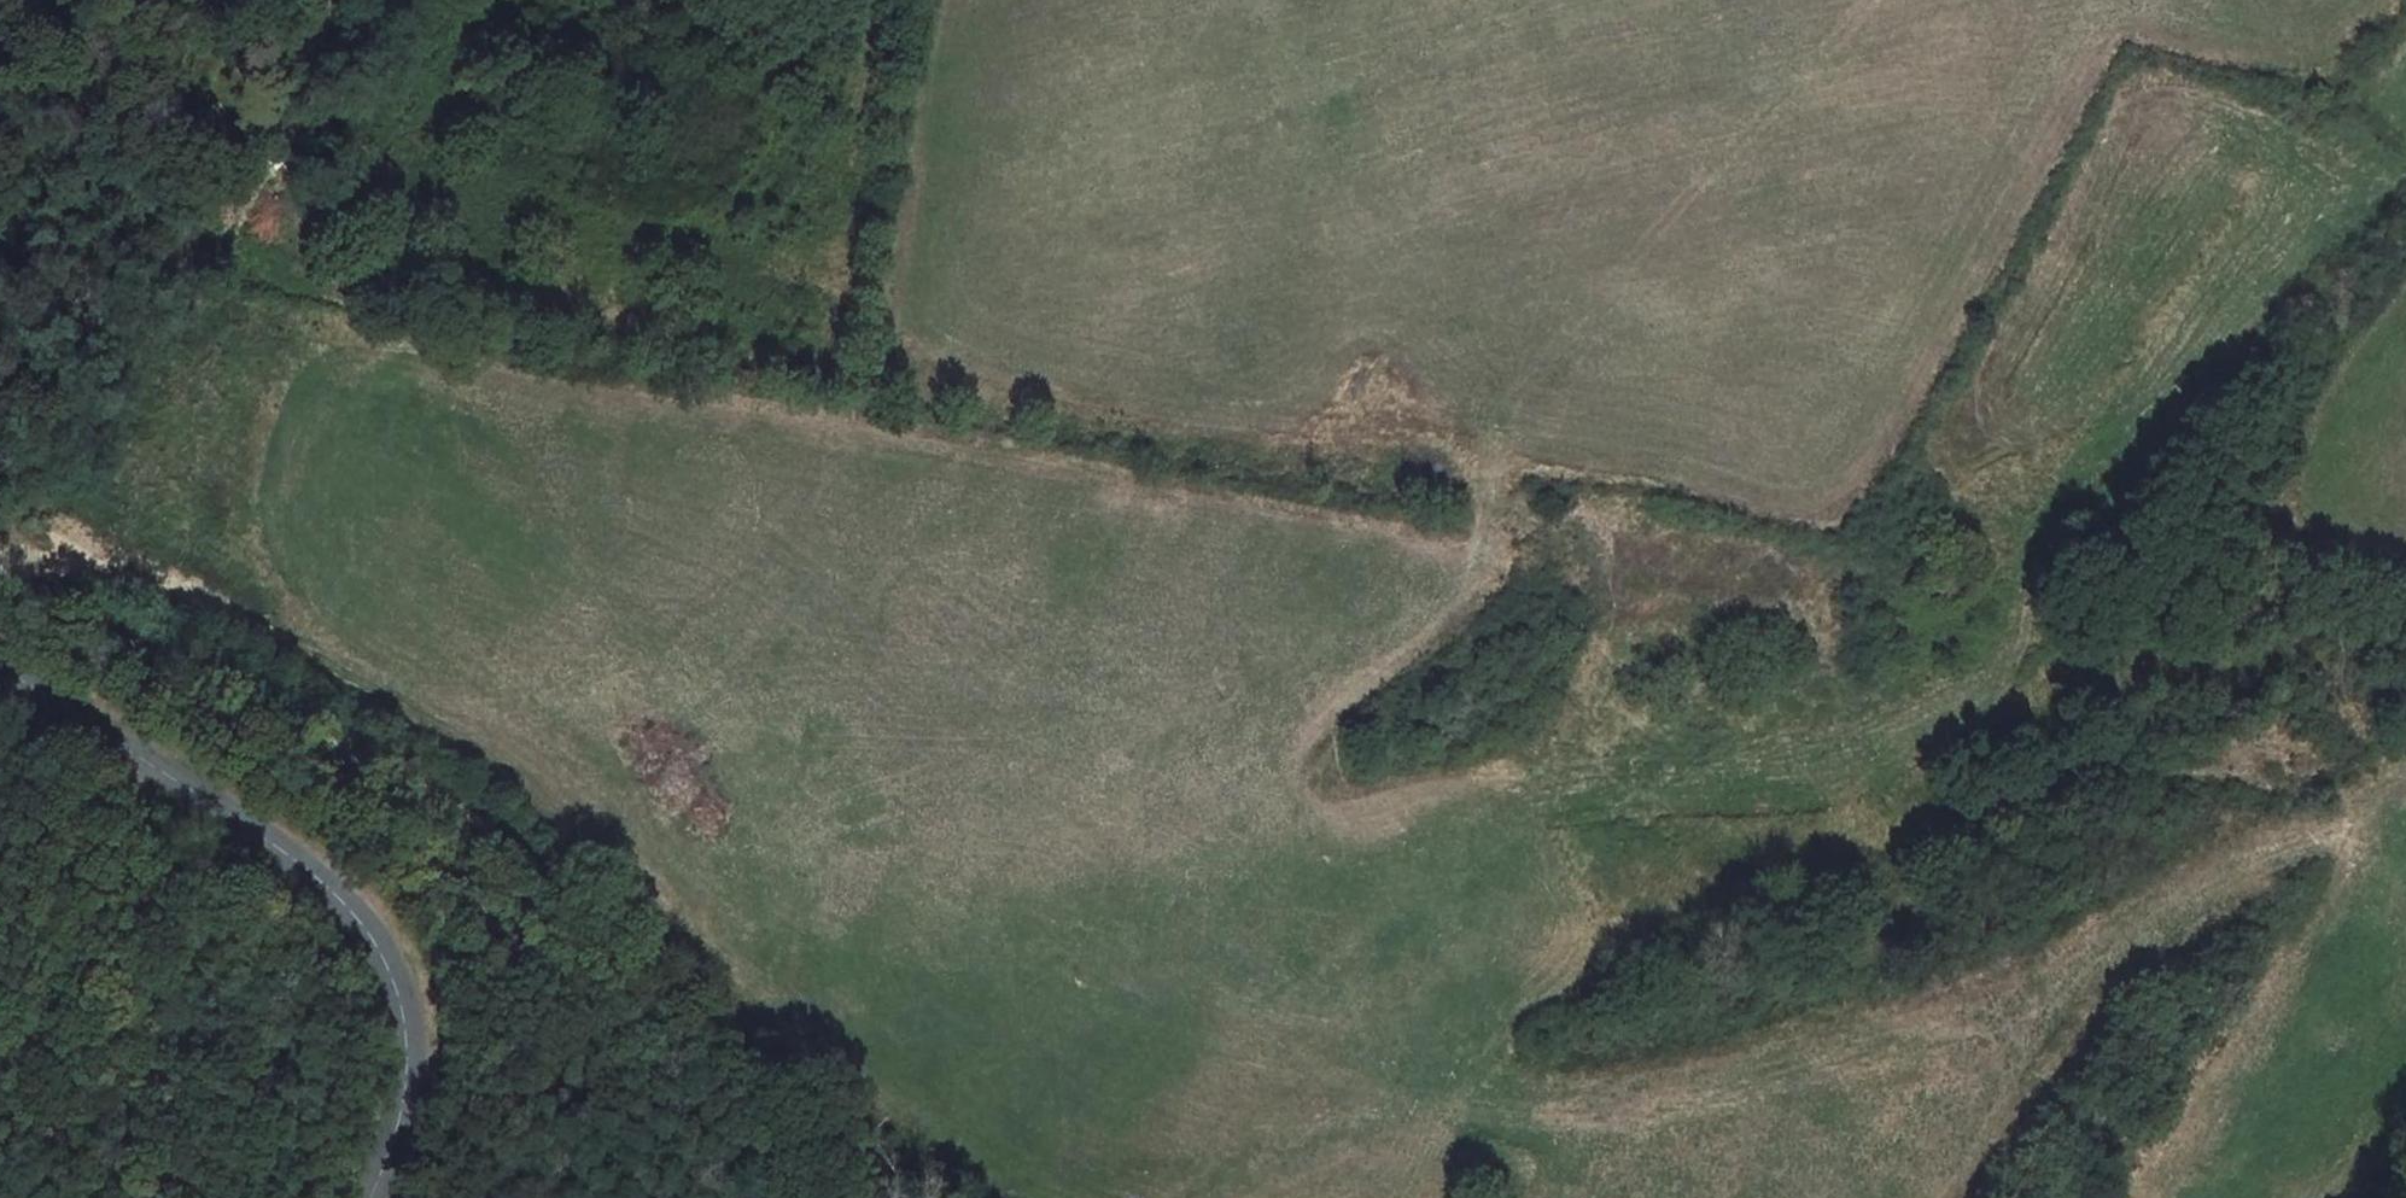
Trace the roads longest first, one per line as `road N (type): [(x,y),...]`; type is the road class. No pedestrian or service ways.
road 1 (track): [(860,1197),(849,1179),(606,955),(490,829),(362,737),(154,651),(0,567)]
road 2 (tertiary): [(387,1197),(420,1126),(425,1035),(381,934),(234,820),(0,672)]

